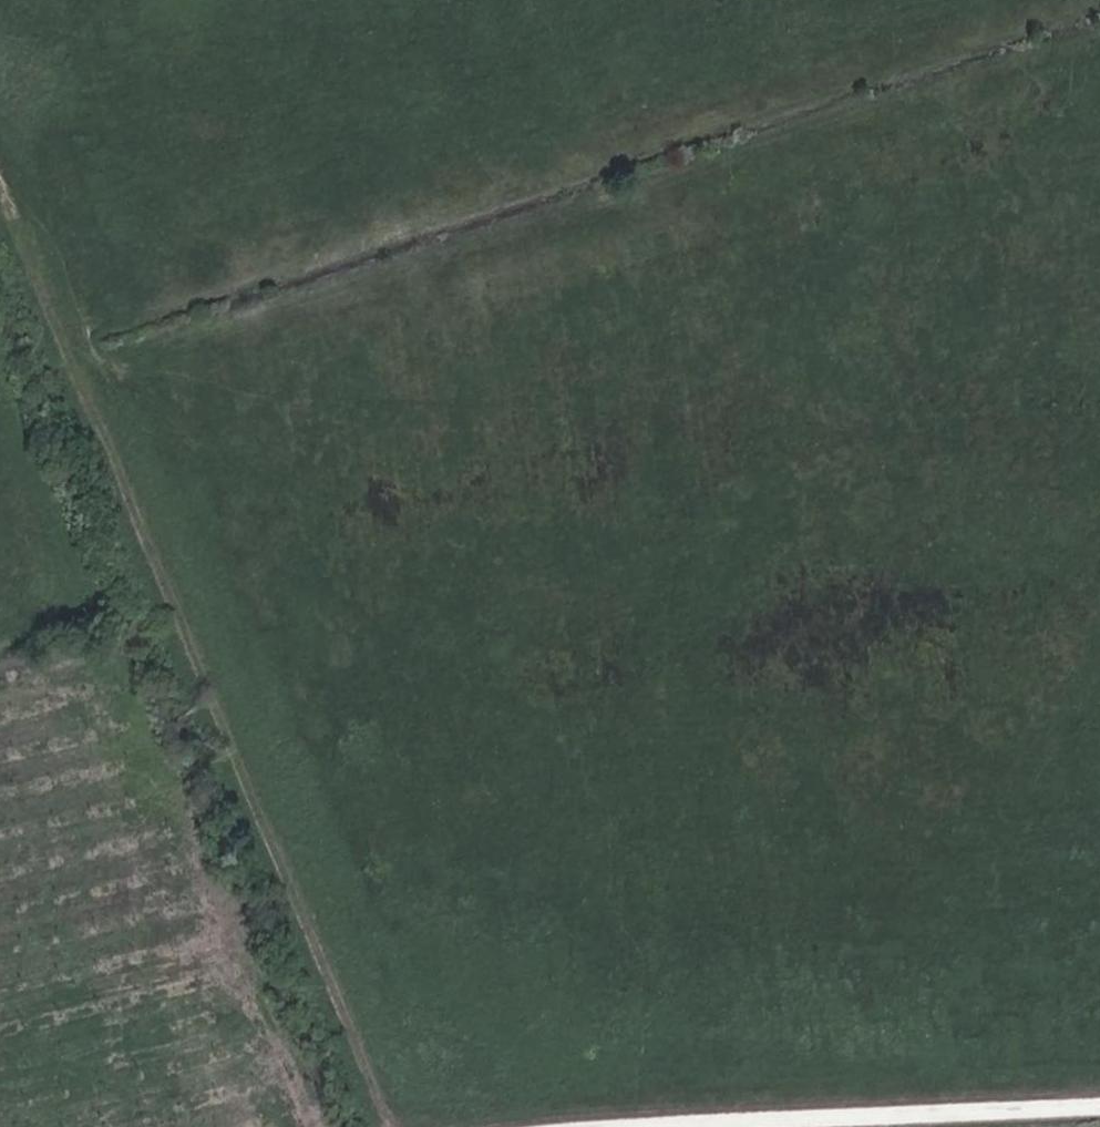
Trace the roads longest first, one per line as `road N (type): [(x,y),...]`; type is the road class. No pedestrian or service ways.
road 1 (track): [(395,1126),(0,169)]
road 2 (track): [(1099,1112),(780,1126)]

